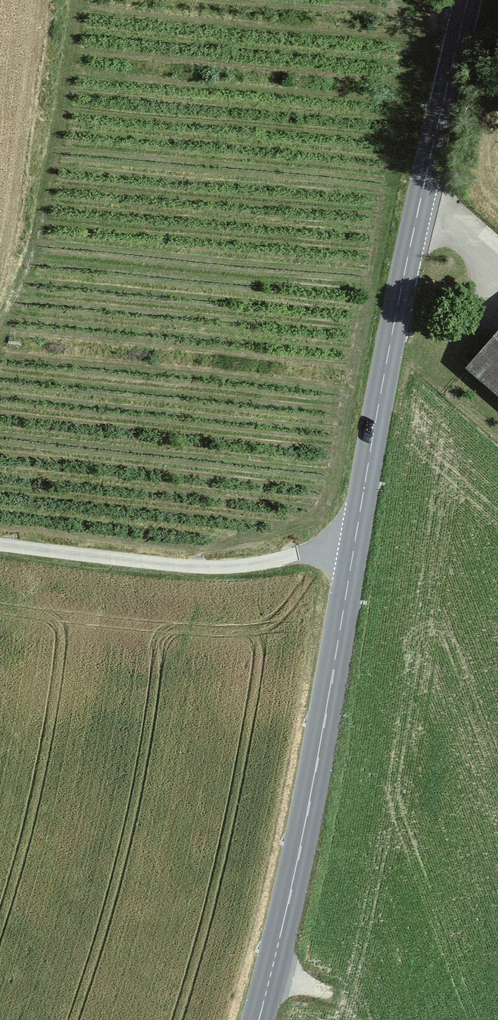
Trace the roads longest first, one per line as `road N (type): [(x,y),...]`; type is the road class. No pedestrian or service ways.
road 1 (secondary): [(257,1019),(300,847),(424,186)]
road 2 (track): [(0,547),(190,571),(354,542)]
road 3 (secondary): [(424,186),(467,0)]

